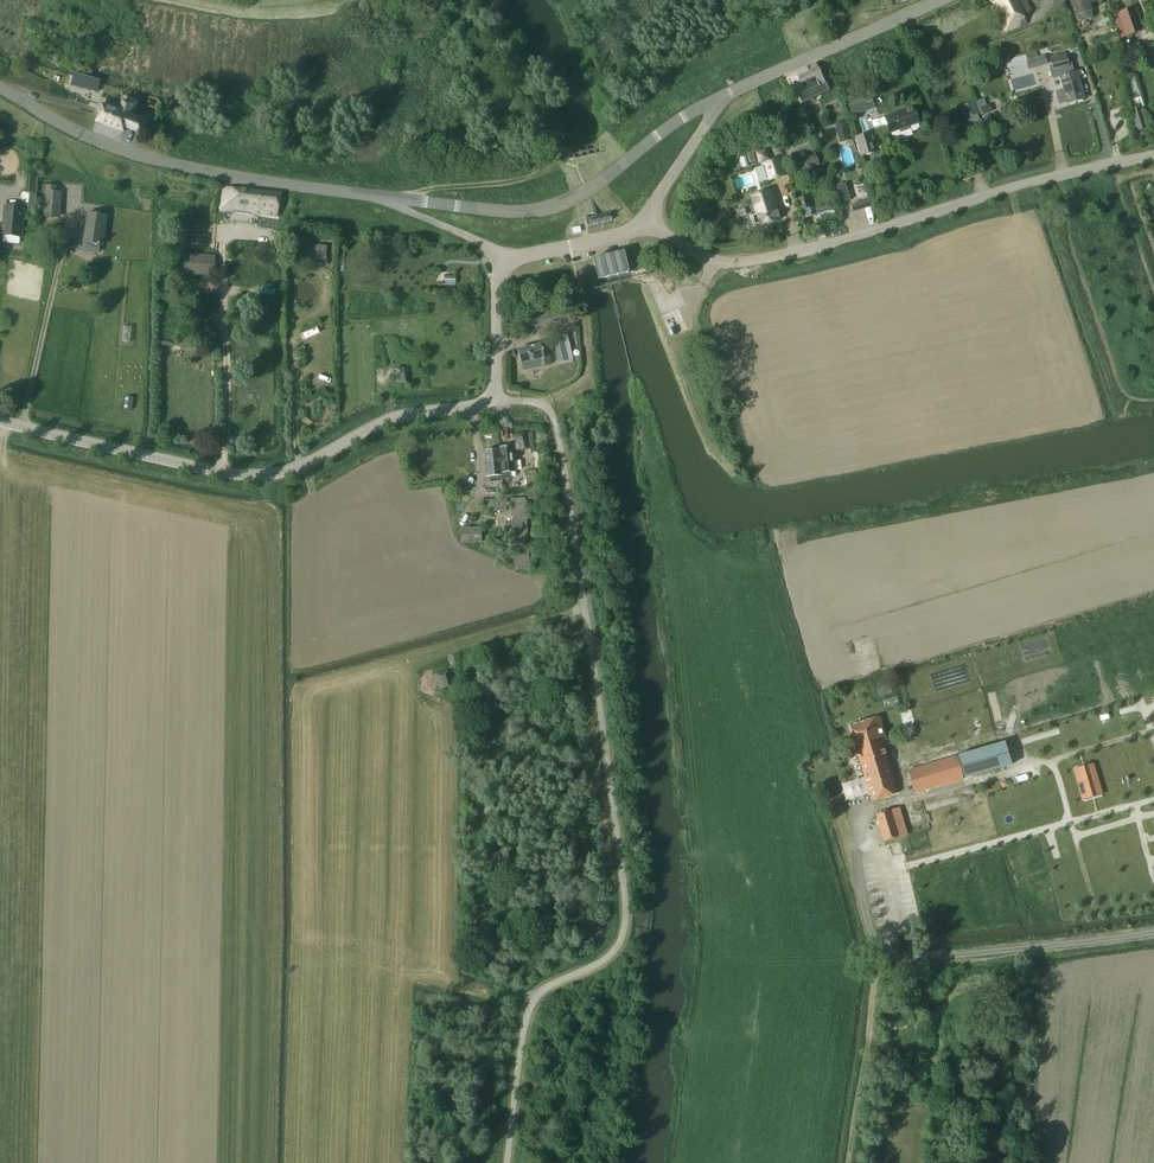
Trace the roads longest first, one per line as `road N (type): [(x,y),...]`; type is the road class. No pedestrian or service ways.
road 1 (track): [(544,405),(556,423),(567,482),(626,928),(612,955),(551,985),(531,1008),(507,1162)]
road 2 (unclassified): [(0,426),(254,476),(294,472),(380,424),(497,400),(496,258)]
road 3 (unclassified): [(650,225),(714,261),(745,262),(1153,159)]
road 4 (tertiary): [(391,200),(143,162),(0,93)]
road 5 (tertiary): [(391,200),(533,215),(588,191),(718,97)]
road 6 (track): [(1153,798),(861,880)]
road 7 (unclassified): [(884,958),(1035,950),(1153,931)]
road 8 (tertiary): [(718,97),(936,0)]
road 9 (track): [(565,152),(525,176),(426,187),(405,200)]
road 10 (unclassified): [(496,258),(650,225)]
road 11 (unclassified): [(650,225),(653,198),(718,97)]

